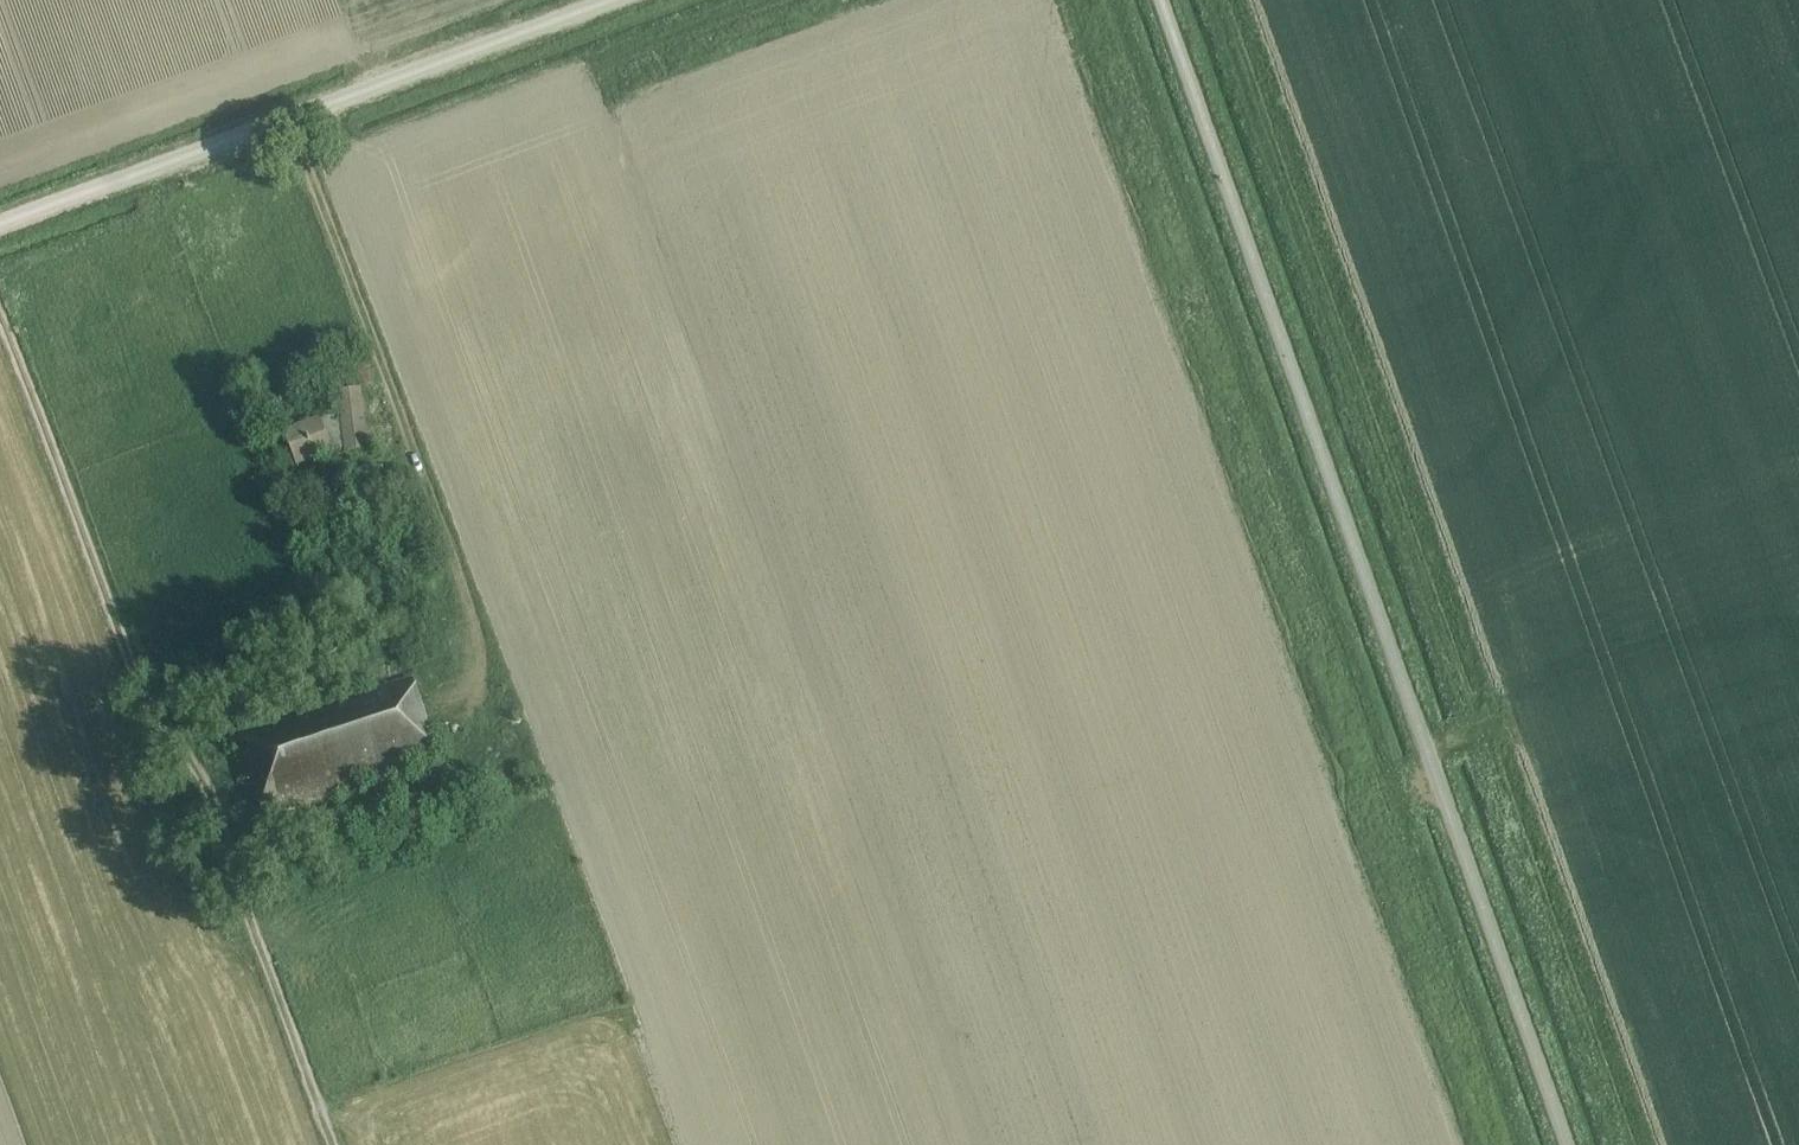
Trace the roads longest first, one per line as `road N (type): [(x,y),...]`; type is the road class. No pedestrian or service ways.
road 1 (unclassified): [(1557,1144),(1159,0)]
road 2 (unclassified): [(0,224),(614,0)]

